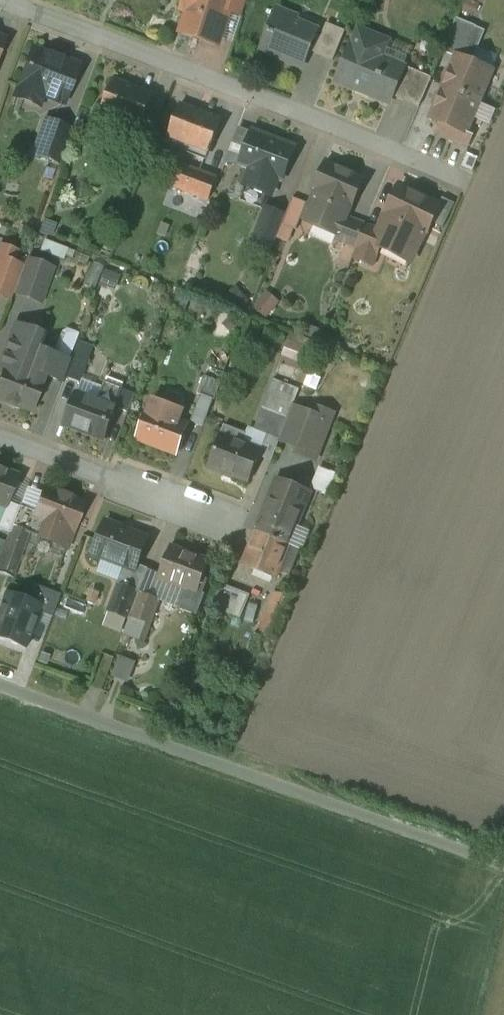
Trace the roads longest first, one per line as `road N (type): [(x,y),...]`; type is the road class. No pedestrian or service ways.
road 1 (unclassified): [(503,866),(0,686)]
road 2 (residential): [(4,2),(451,176)]
road 3 (residential): [(0,438),(215,519)]

